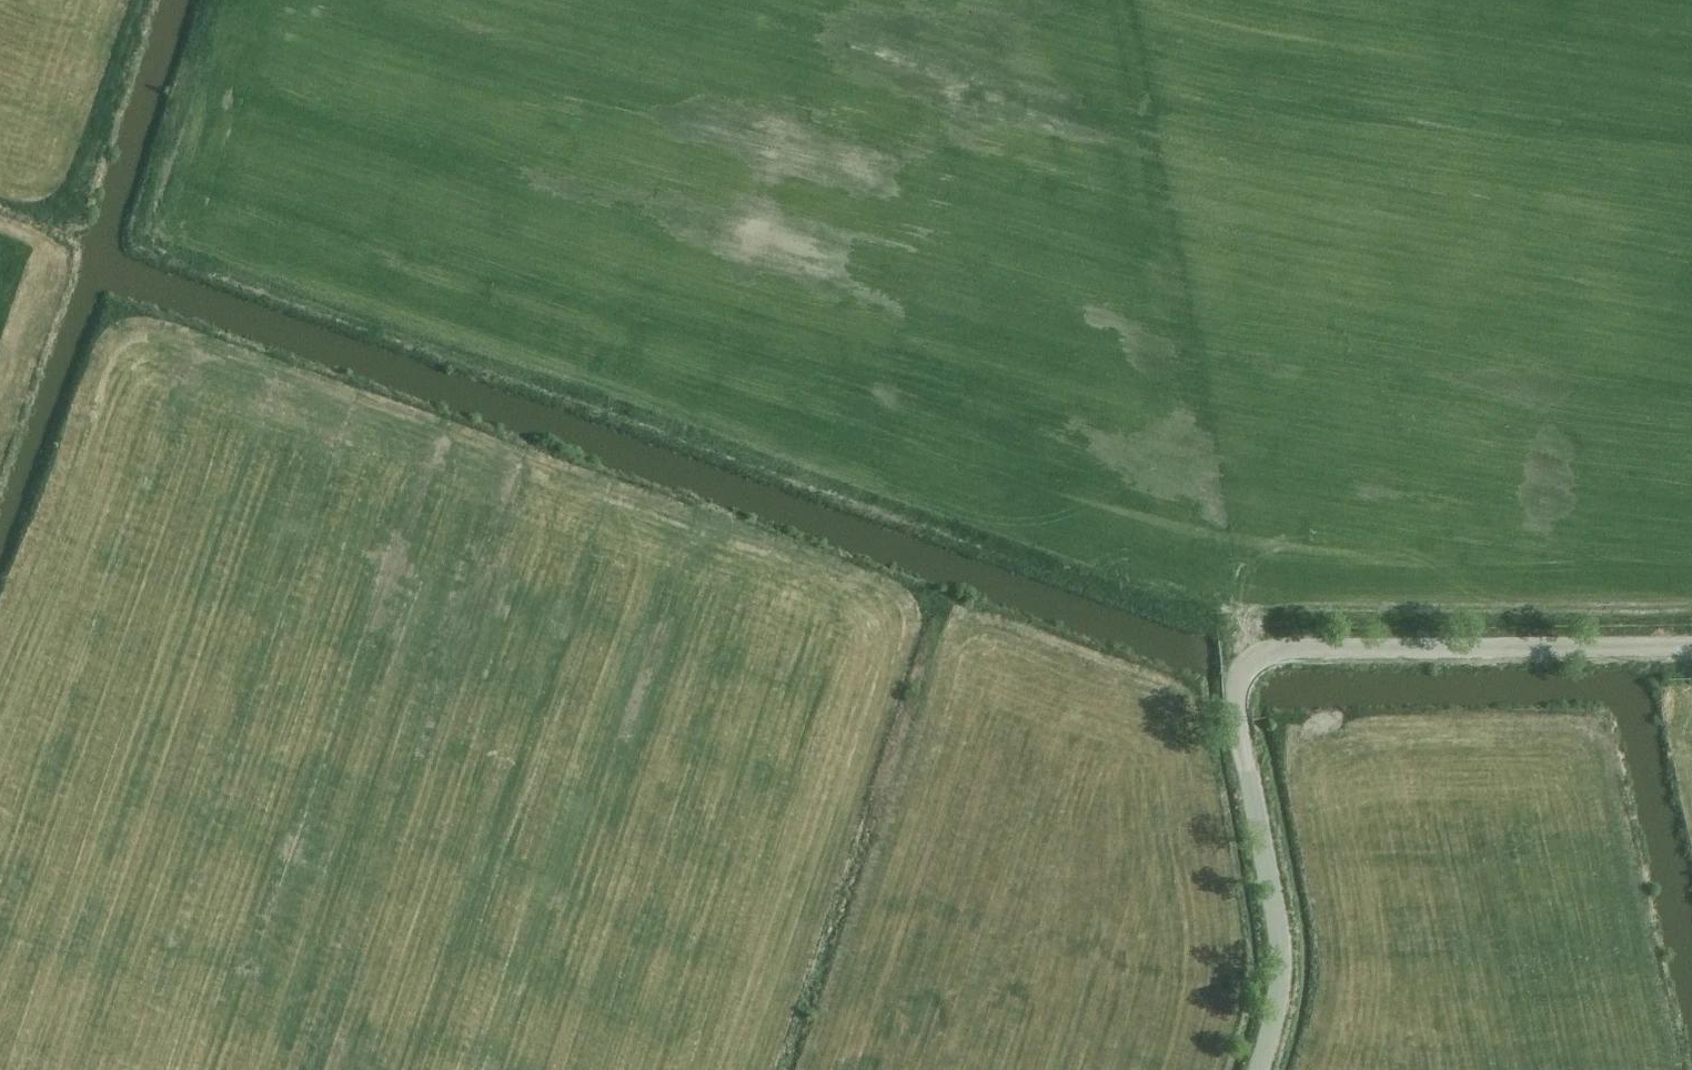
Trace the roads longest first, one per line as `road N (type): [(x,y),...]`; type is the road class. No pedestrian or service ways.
road 1 (track): [(1257,1069),(1284,970),(1246,775),(1242,664),(1271,651),(1320,647),(1691,651)]

